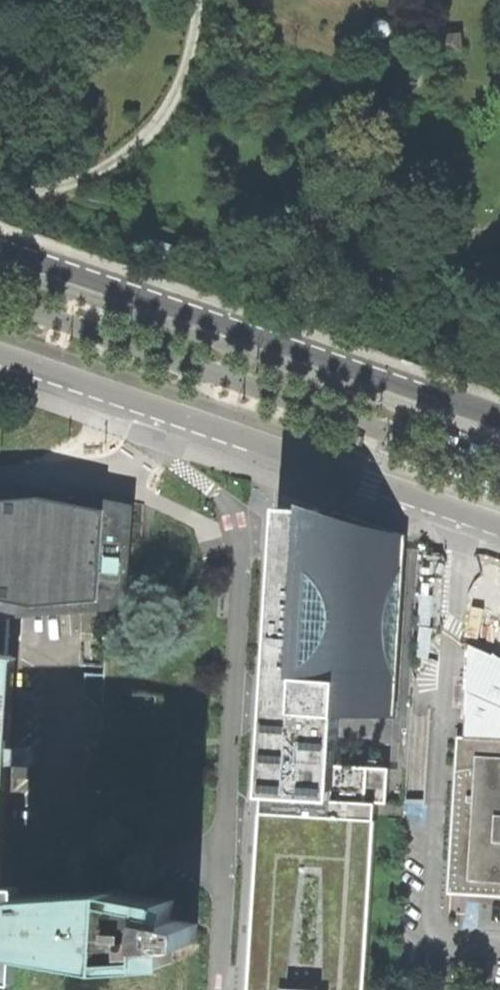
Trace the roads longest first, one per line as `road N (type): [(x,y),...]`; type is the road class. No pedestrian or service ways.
road 1 (tertiary): [(0,357),(499,531)]
road 2 (tertiary): [(499,417),(0,248)]
road 3 (track): [(0,186),(49,189),(103,166),(148,131),(177,88),(200,0)]

